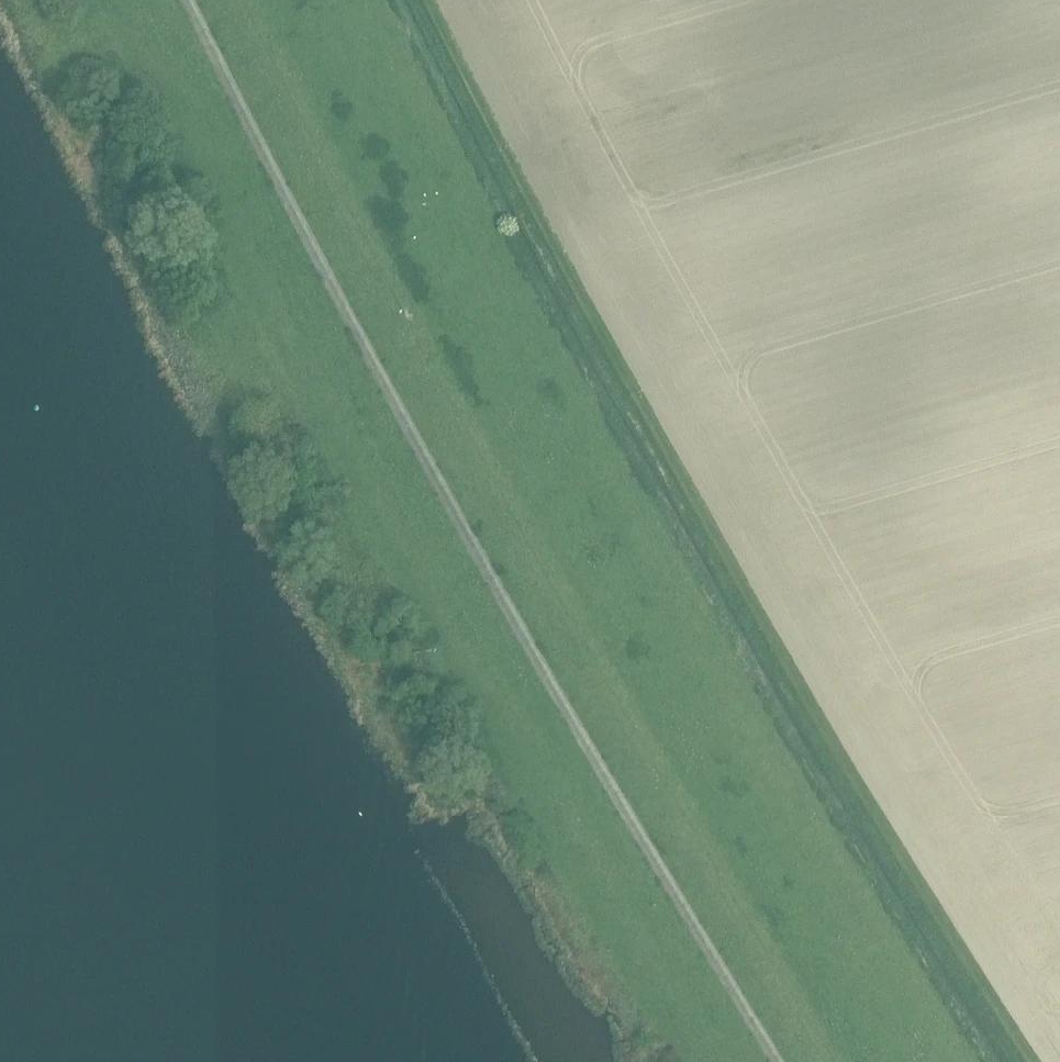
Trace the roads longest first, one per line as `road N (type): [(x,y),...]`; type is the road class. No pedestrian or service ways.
road 1 (unclassified): [(778,1061),(442,490),(188,0)]

